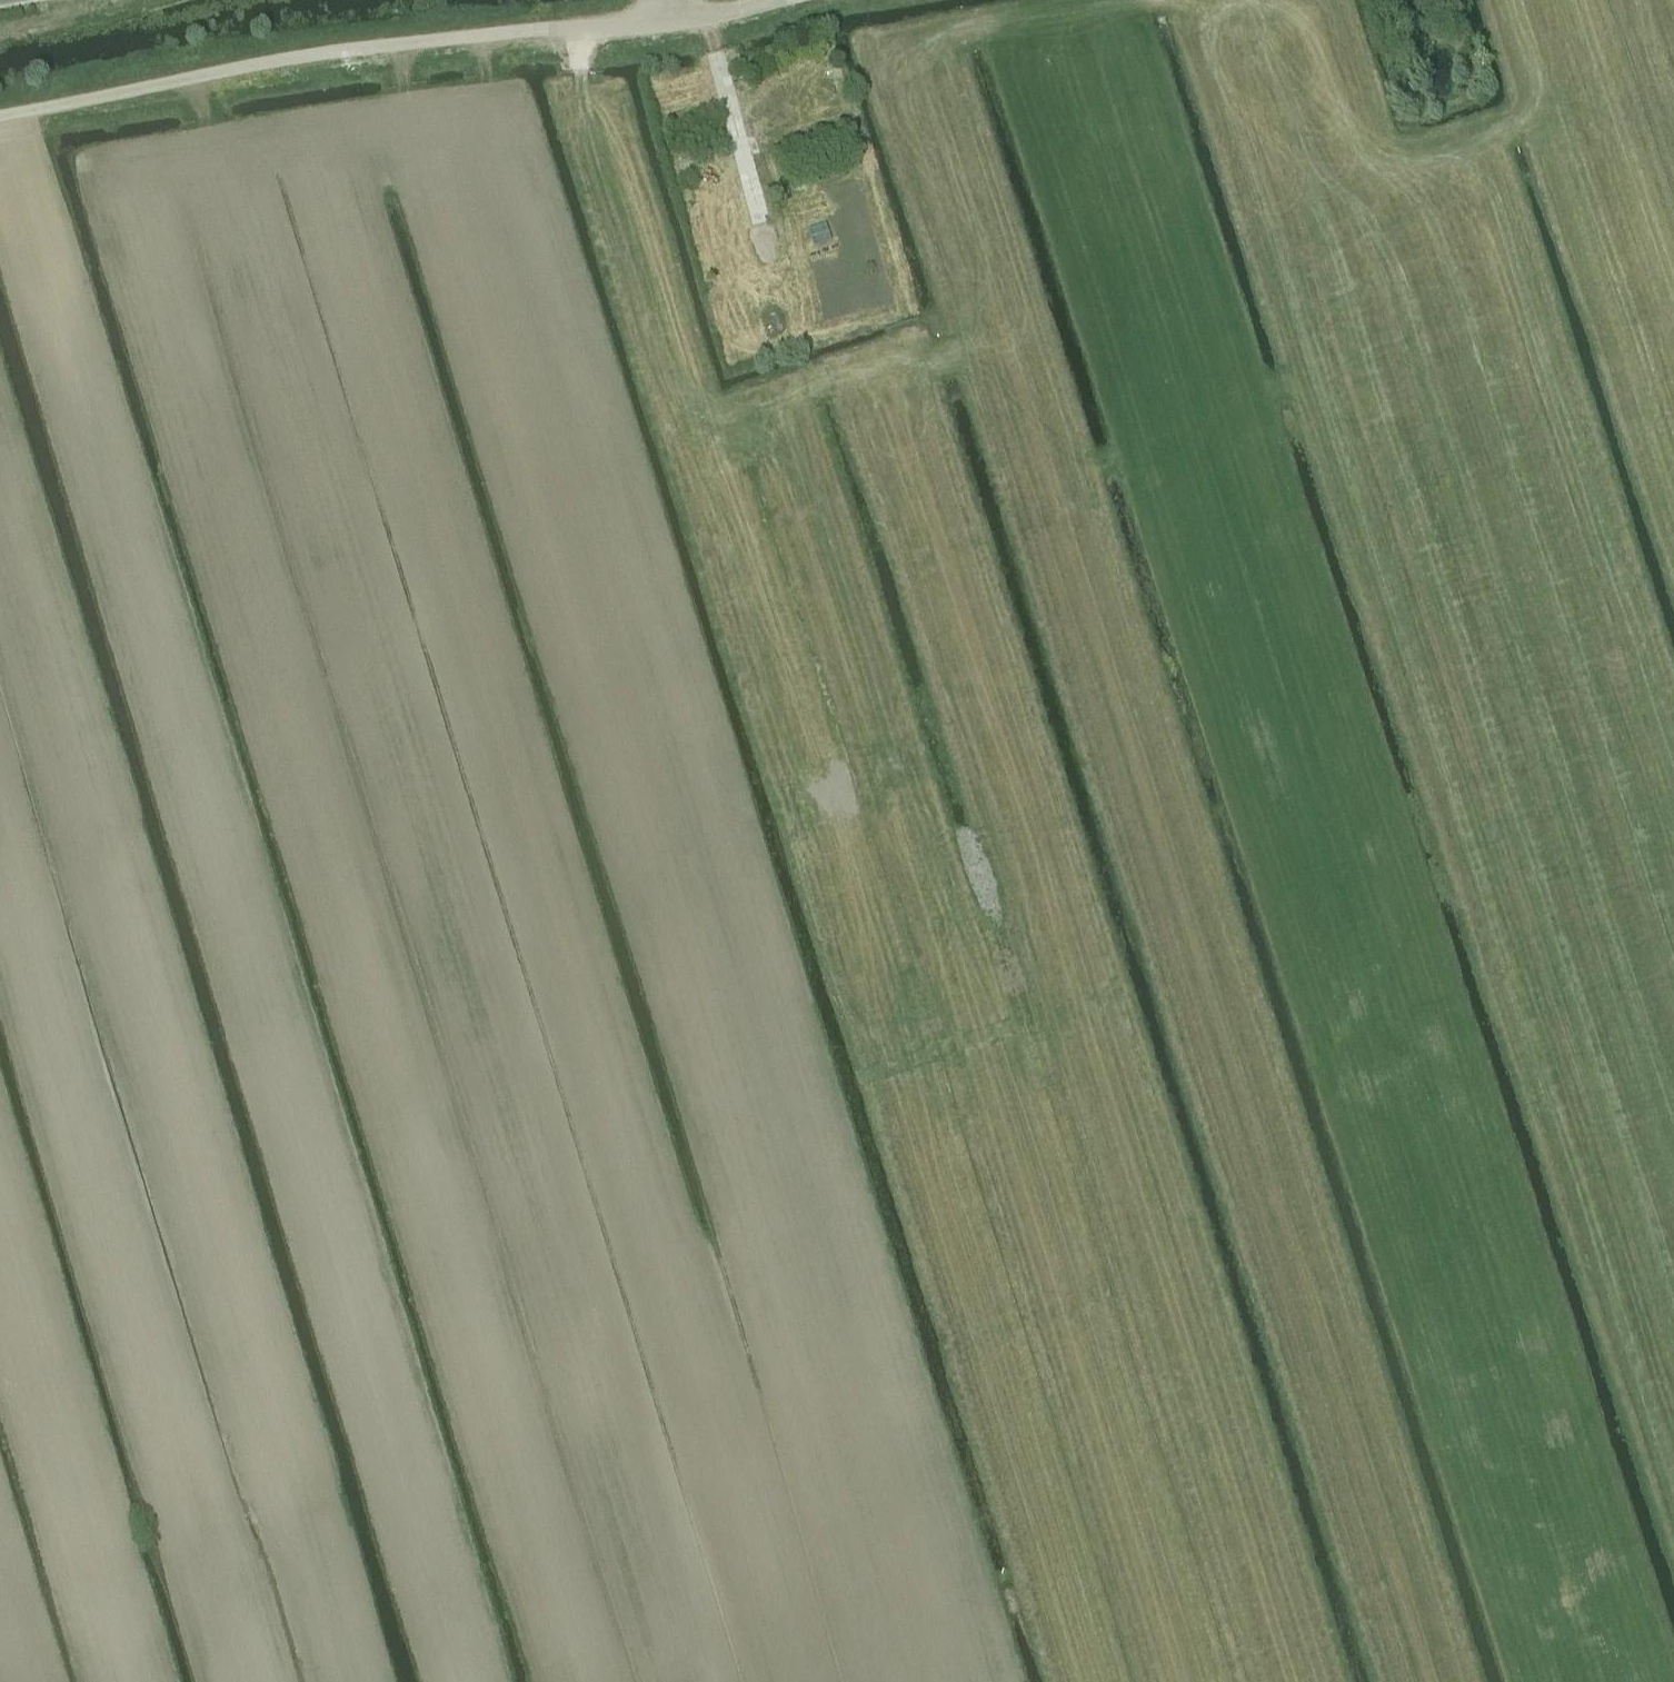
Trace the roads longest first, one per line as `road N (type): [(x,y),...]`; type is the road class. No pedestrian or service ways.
road 1 (unclassified): [(0,119),(324,53),(663,22)]
road 2 (track): [(1425,523),(1293,102),(1253,0)]
road 3 (unclassified): [(663,22),(787,0)]

